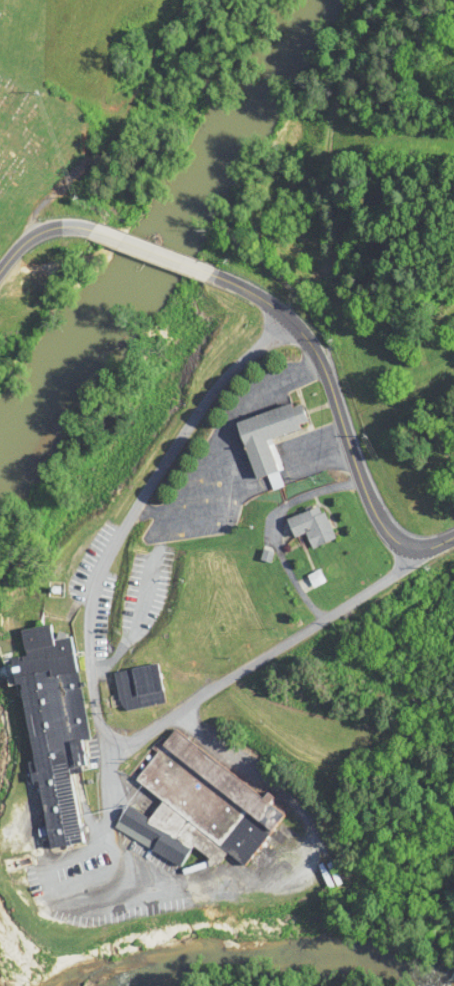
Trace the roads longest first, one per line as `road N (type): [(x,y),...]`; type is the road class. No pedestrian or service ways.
road 1 (residential): [(410,552),(392,576),(155,726),(124,736),(100,725),(87,645),(99,573),(203,405),(289,321)]
road 2 (residential): [(213,277),(270,305),(302,336),(325,374),(383,534),(398,548),(422,553),(453,538)]
road 3 (residential): [(87,230),(213,277)]

